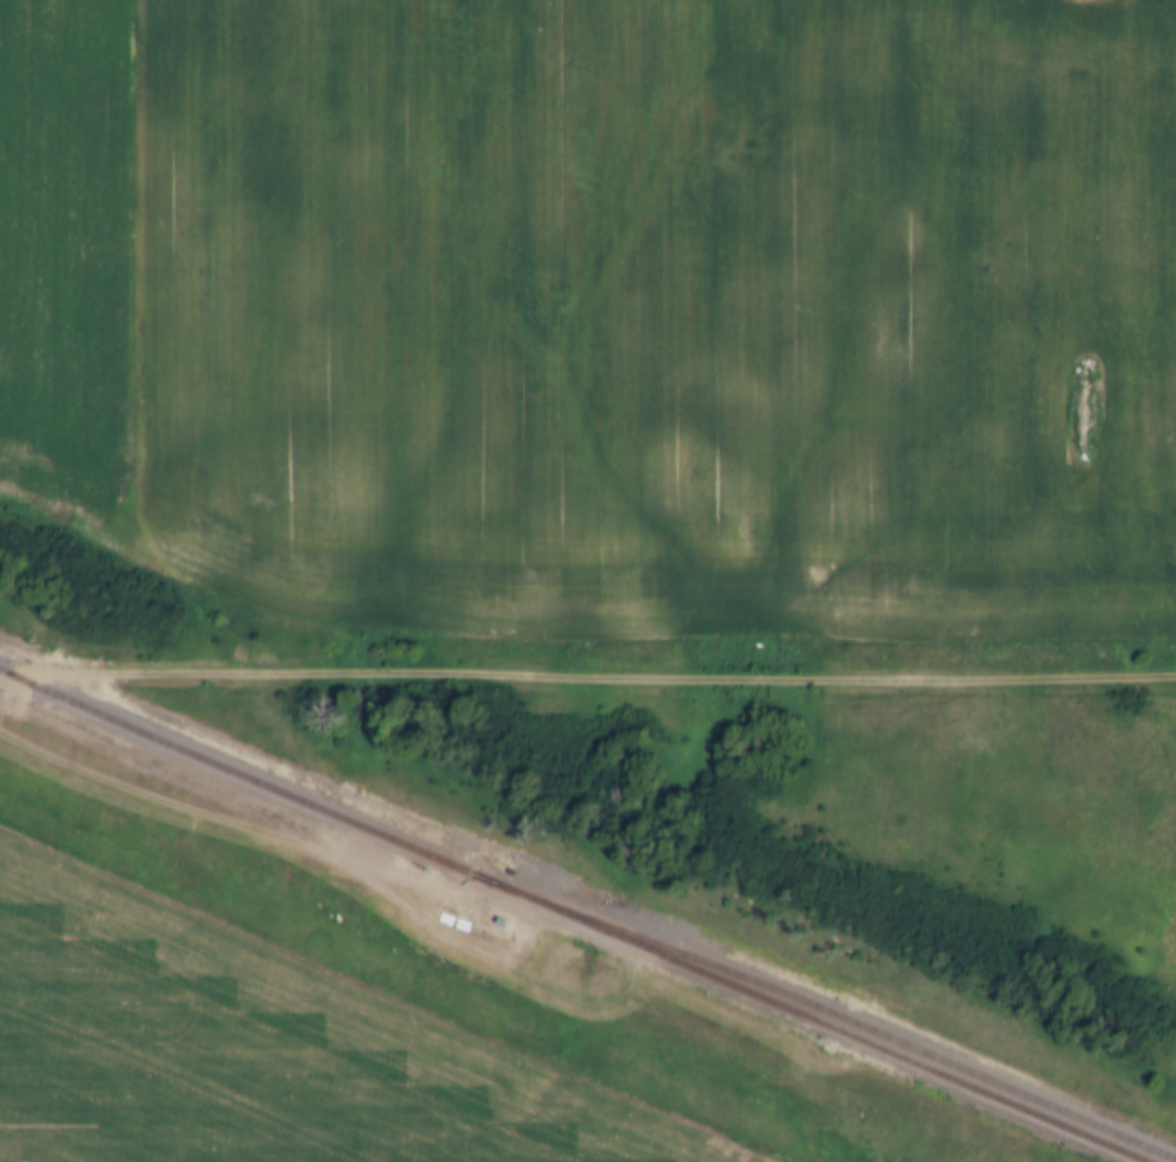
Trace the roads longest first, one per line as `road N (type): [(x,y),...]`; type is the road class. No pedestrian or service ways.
road 1 (track): [(0,679),(631,678),(1175,666)]

